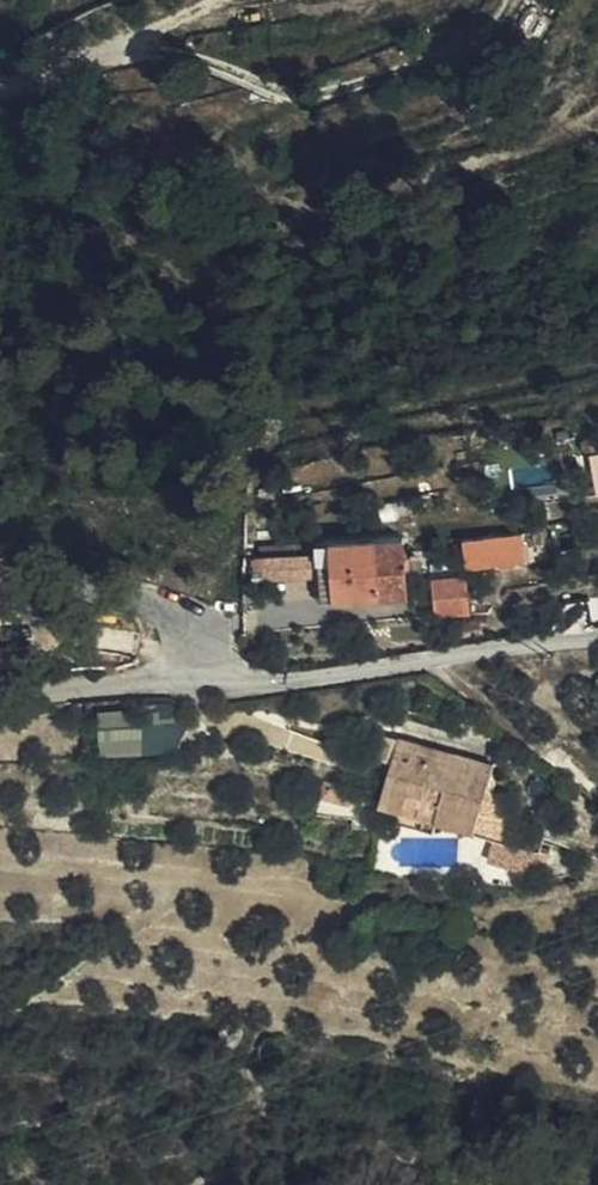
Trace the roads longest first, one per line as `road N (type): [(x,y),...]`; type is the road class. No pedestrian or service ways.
road 1 (residential): [(199,680),(285,679),(597,641)]
road 2 (track): [(245,0),(224,17),(45,74),(0,76)]
road 3 (unclassified): [(0,571),(172,605),(192,627),(199,680)]
road 4 (residential): [(0,701),(199,680)]

